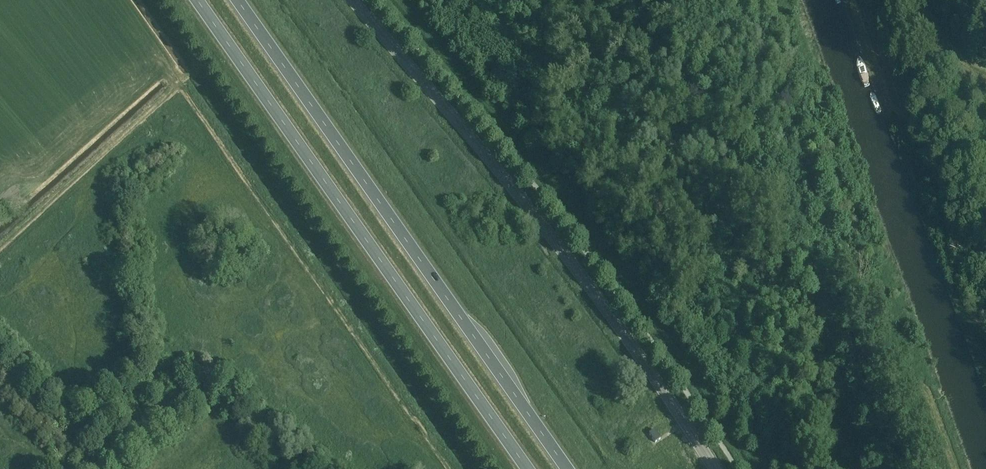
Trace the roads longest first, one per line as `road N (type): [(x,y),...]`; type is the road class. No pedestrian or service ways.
road 1 (secondary): [(714,468),(521,196),(355,0)]
road 2 (trunk): [(195,0),(526,468)]
road 3 (trunk): [(567,468),(236,0)]
road 4 (unclassified): [(985,88),(935,60),(899,0)]

